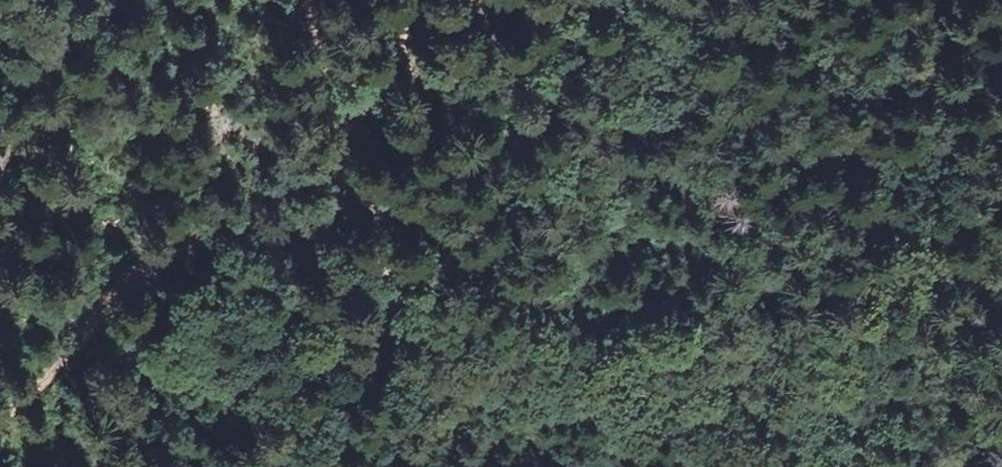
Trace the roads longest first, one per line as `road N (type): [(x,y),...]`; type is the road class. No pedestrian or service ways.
road 1 (track): [(711,283),(605,319),(544,312),(360,217),(344,195),(337,130),(392,52),(402,0)]
road 2 (track): [(360,217),(304,237),(164,257),(0,424)]
road 3 (track): [(983,267),(893,250),(711,283)]

